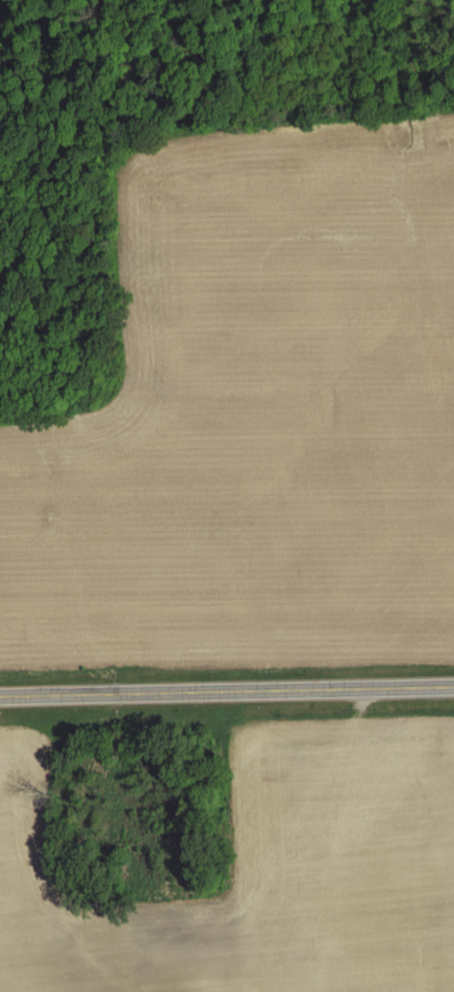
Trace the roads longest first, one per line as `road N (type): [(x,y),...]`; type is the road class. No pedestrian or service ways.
road 1 (primary): [(453,690),(0,700)]

